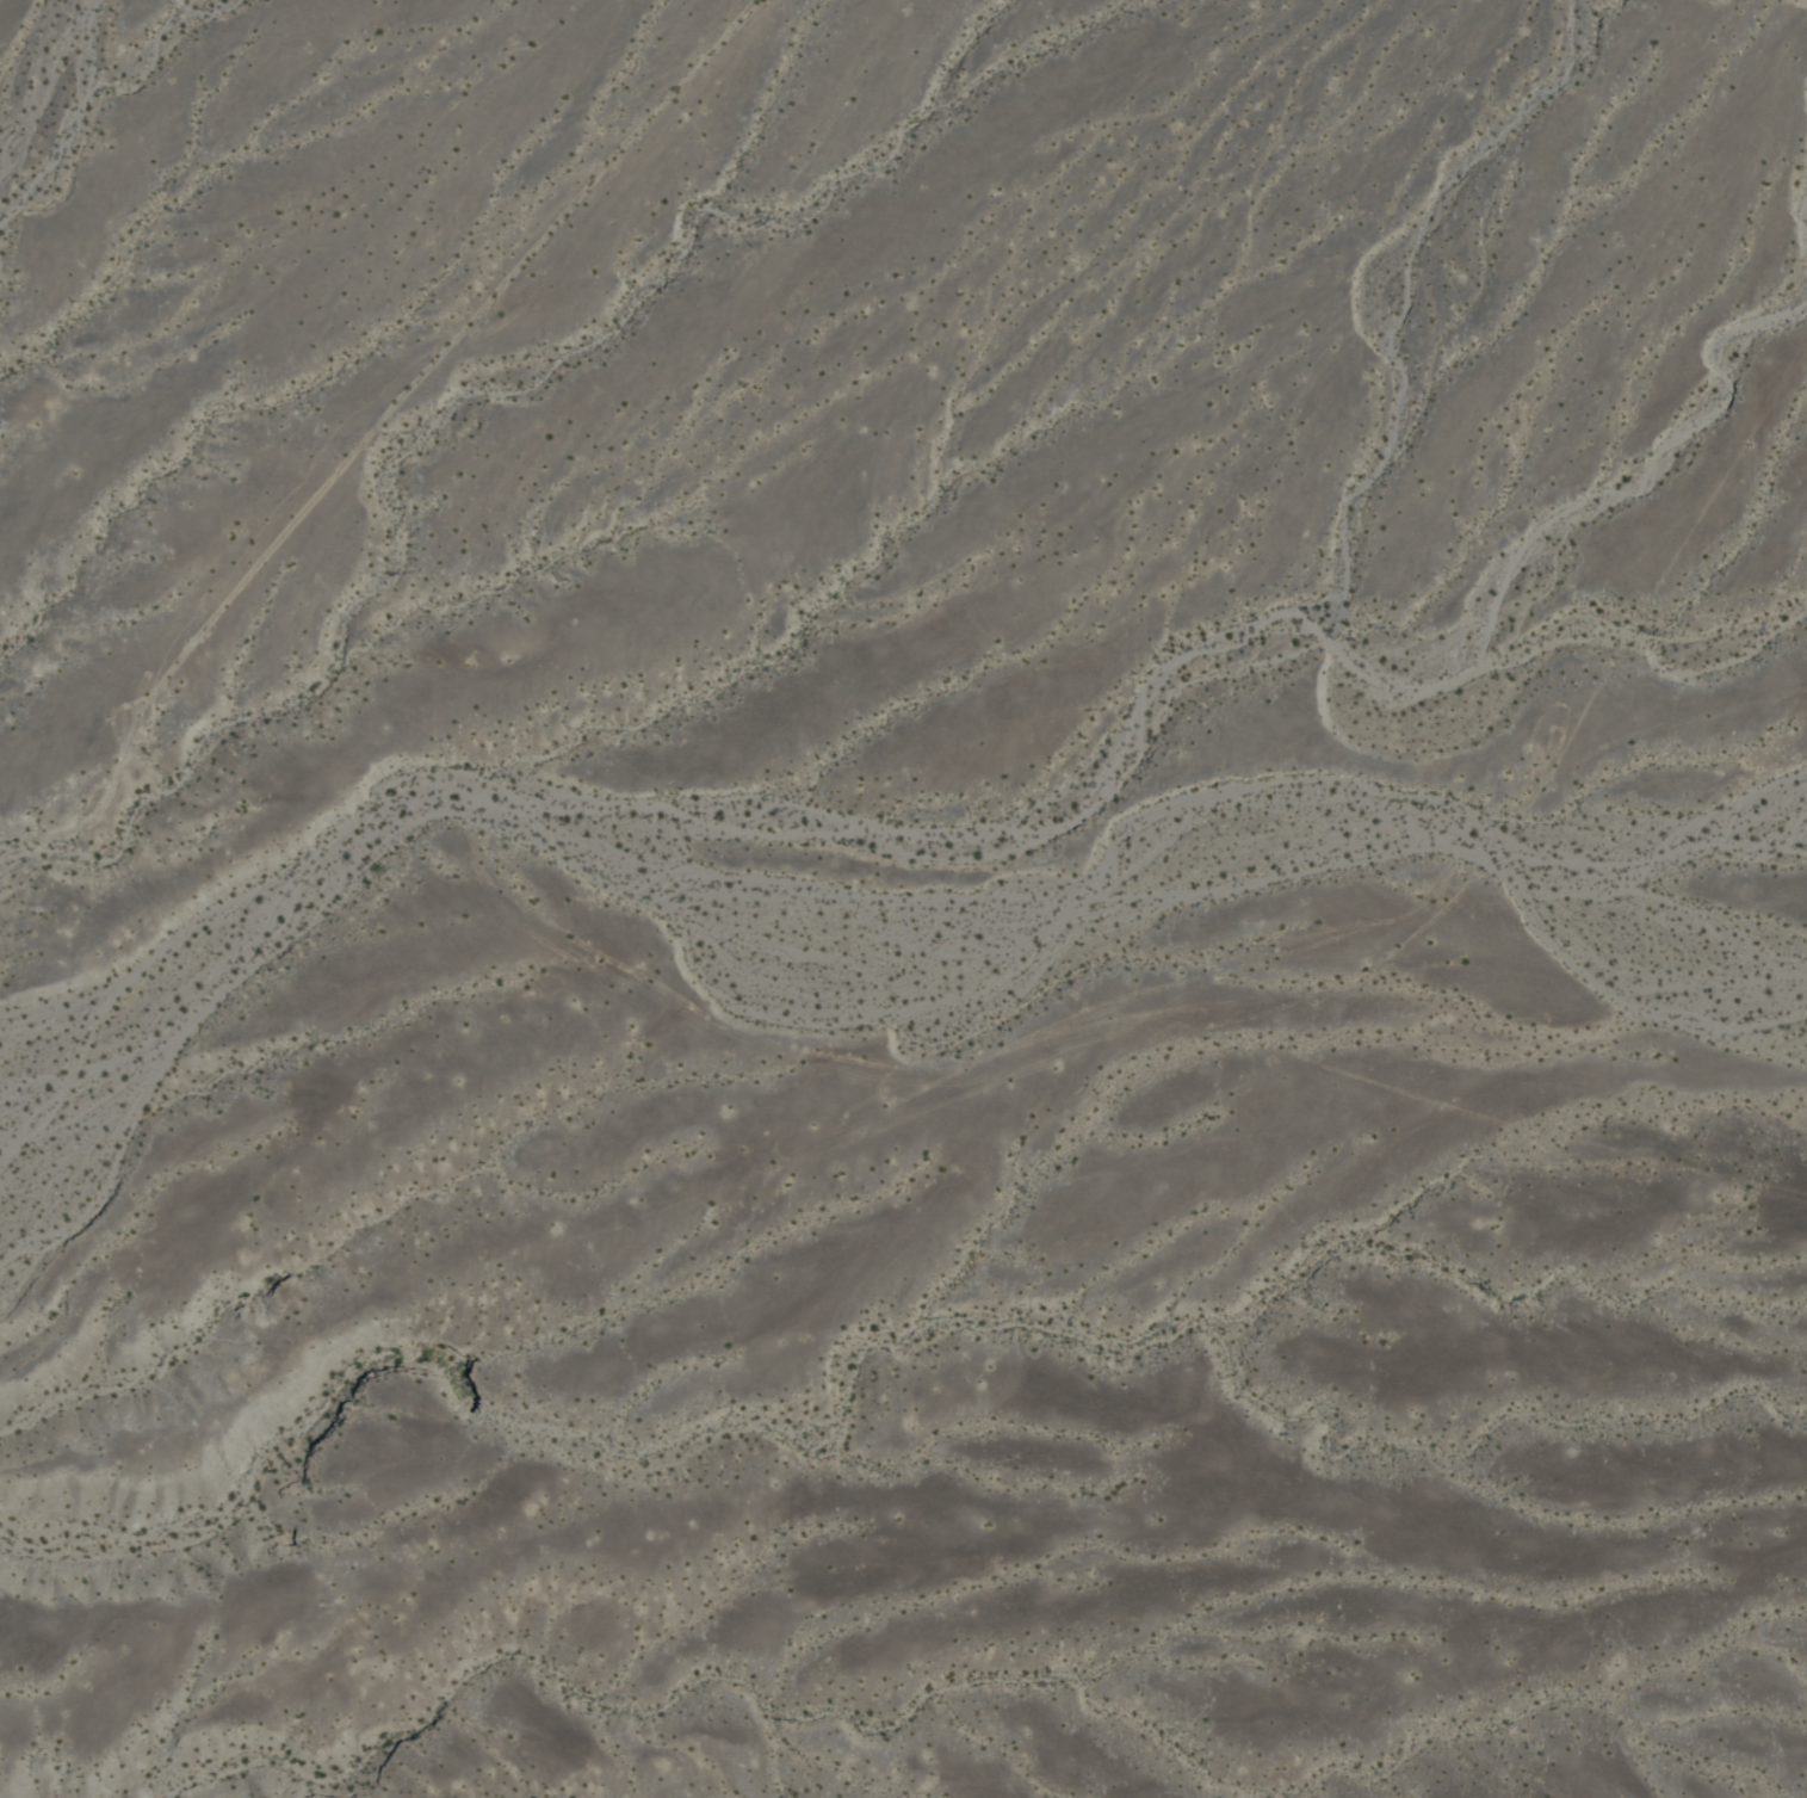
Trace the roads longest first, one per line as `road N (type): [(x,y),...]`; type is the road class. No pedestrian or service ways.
road 1 (track): [(0,894),(52,859),(111,854),(123,840),(126,813),(188,755),(222,729),(271,716),(323,679),(353,628),(408,574),(404,447),(433,403),(478,370),(525,360),(573,375),(596,362),(688,261),(707,215),(780,223),(825,206),(843,172),(881,156),(932,111),(952,61),(1014,0)]

